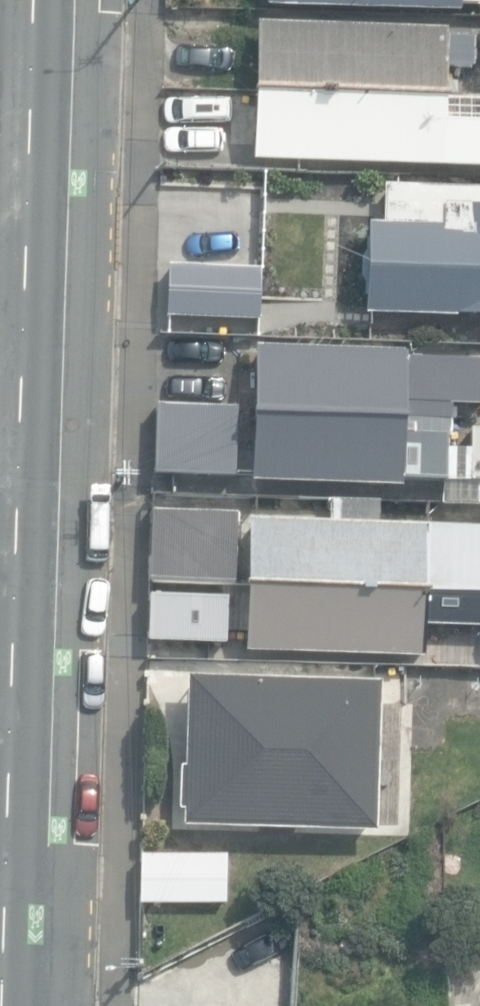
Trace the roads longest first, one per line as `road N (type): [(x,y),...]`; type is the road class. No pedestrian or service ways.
road 1 (secondary): [(33,0),(4,1005)]

